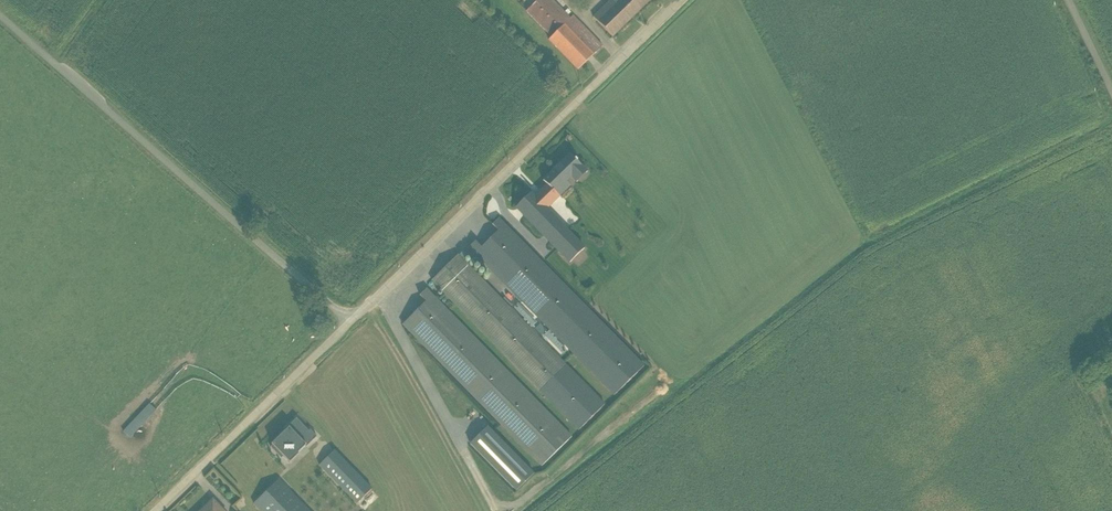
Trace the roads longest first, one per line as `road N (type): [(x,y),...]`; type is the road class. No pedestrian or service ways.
road 1 (unclassified): [(0,14),(350,321)]
road 2 (unclassified): [(350,321),(682,0)]
road 3 (residential): [(152,510),(350,321)]

